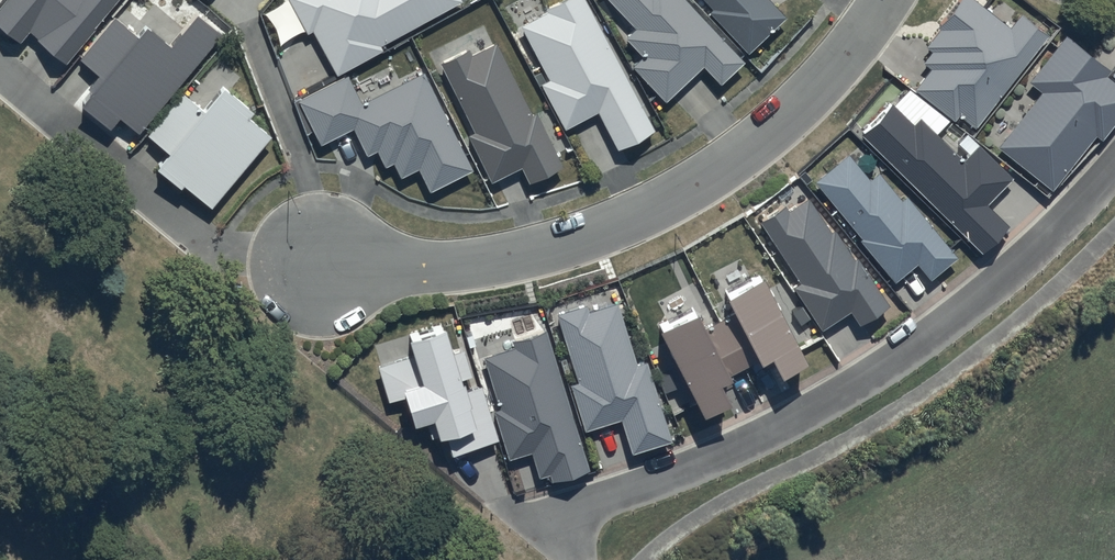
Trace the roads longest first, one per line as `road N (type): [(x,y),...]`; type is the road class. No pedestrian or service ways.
road 1 (residential): [(1114,167),(1014,270),(861,382),(714,458),(550,518)]
road 2 (residential): [(321,263),(483,262),(614,226),(762,141),(817,90),(886,0)]
road 3 (residential): [(0,72),(210,247),(321,263)]

